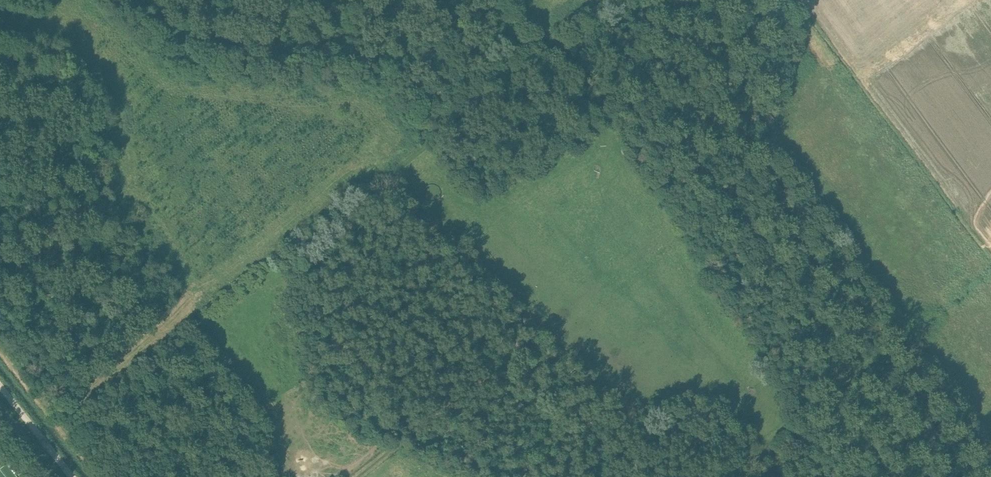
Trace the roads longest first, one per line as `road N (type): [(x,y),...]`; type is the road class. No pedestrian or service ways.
road 1 (track): [(518,354),(357,476)]

